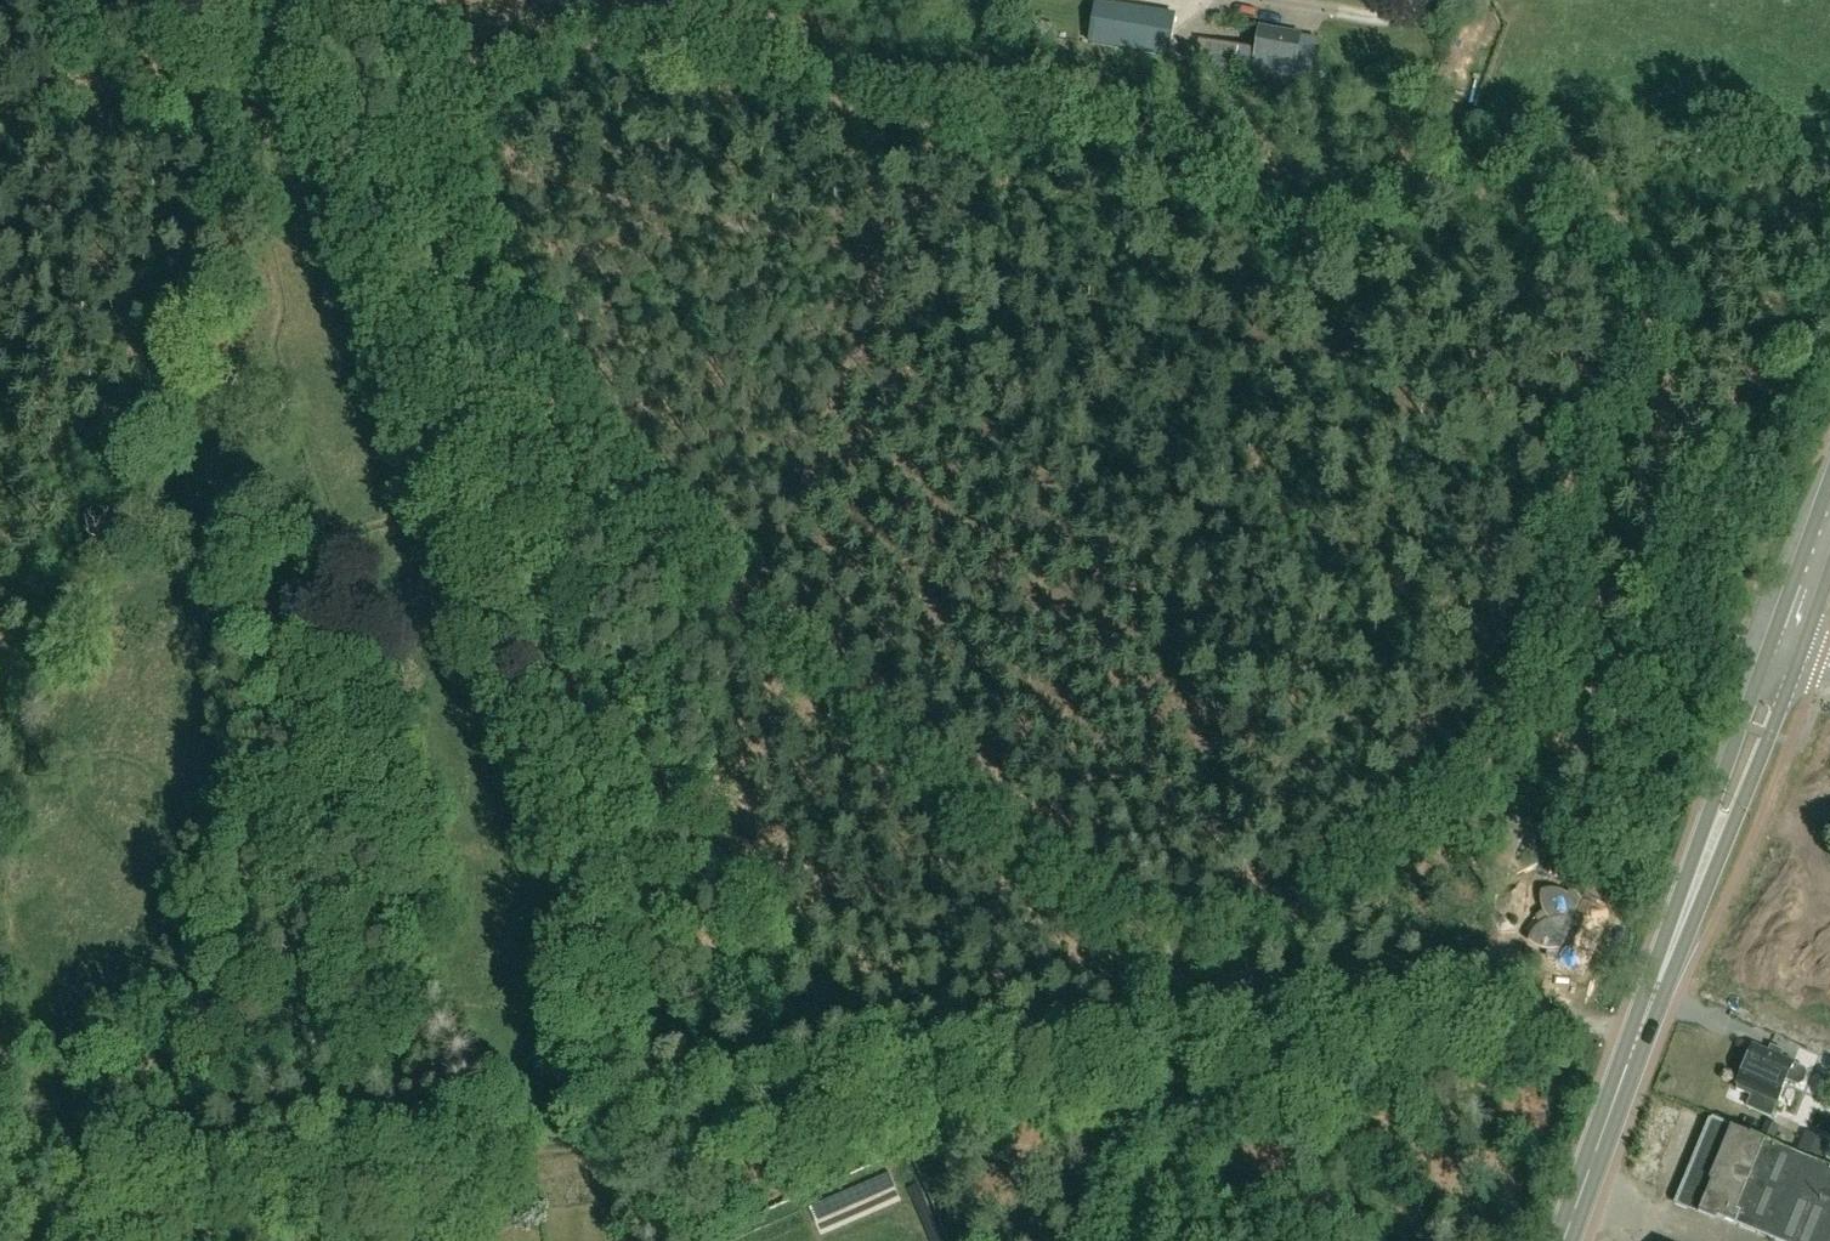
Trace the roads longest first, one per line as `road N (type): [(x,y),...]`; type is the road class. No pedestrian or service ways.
road 1 (secondary): [(1564,1240),(1786,652)]
road 2 (secondary): [(1786,652),(1829,530)]

